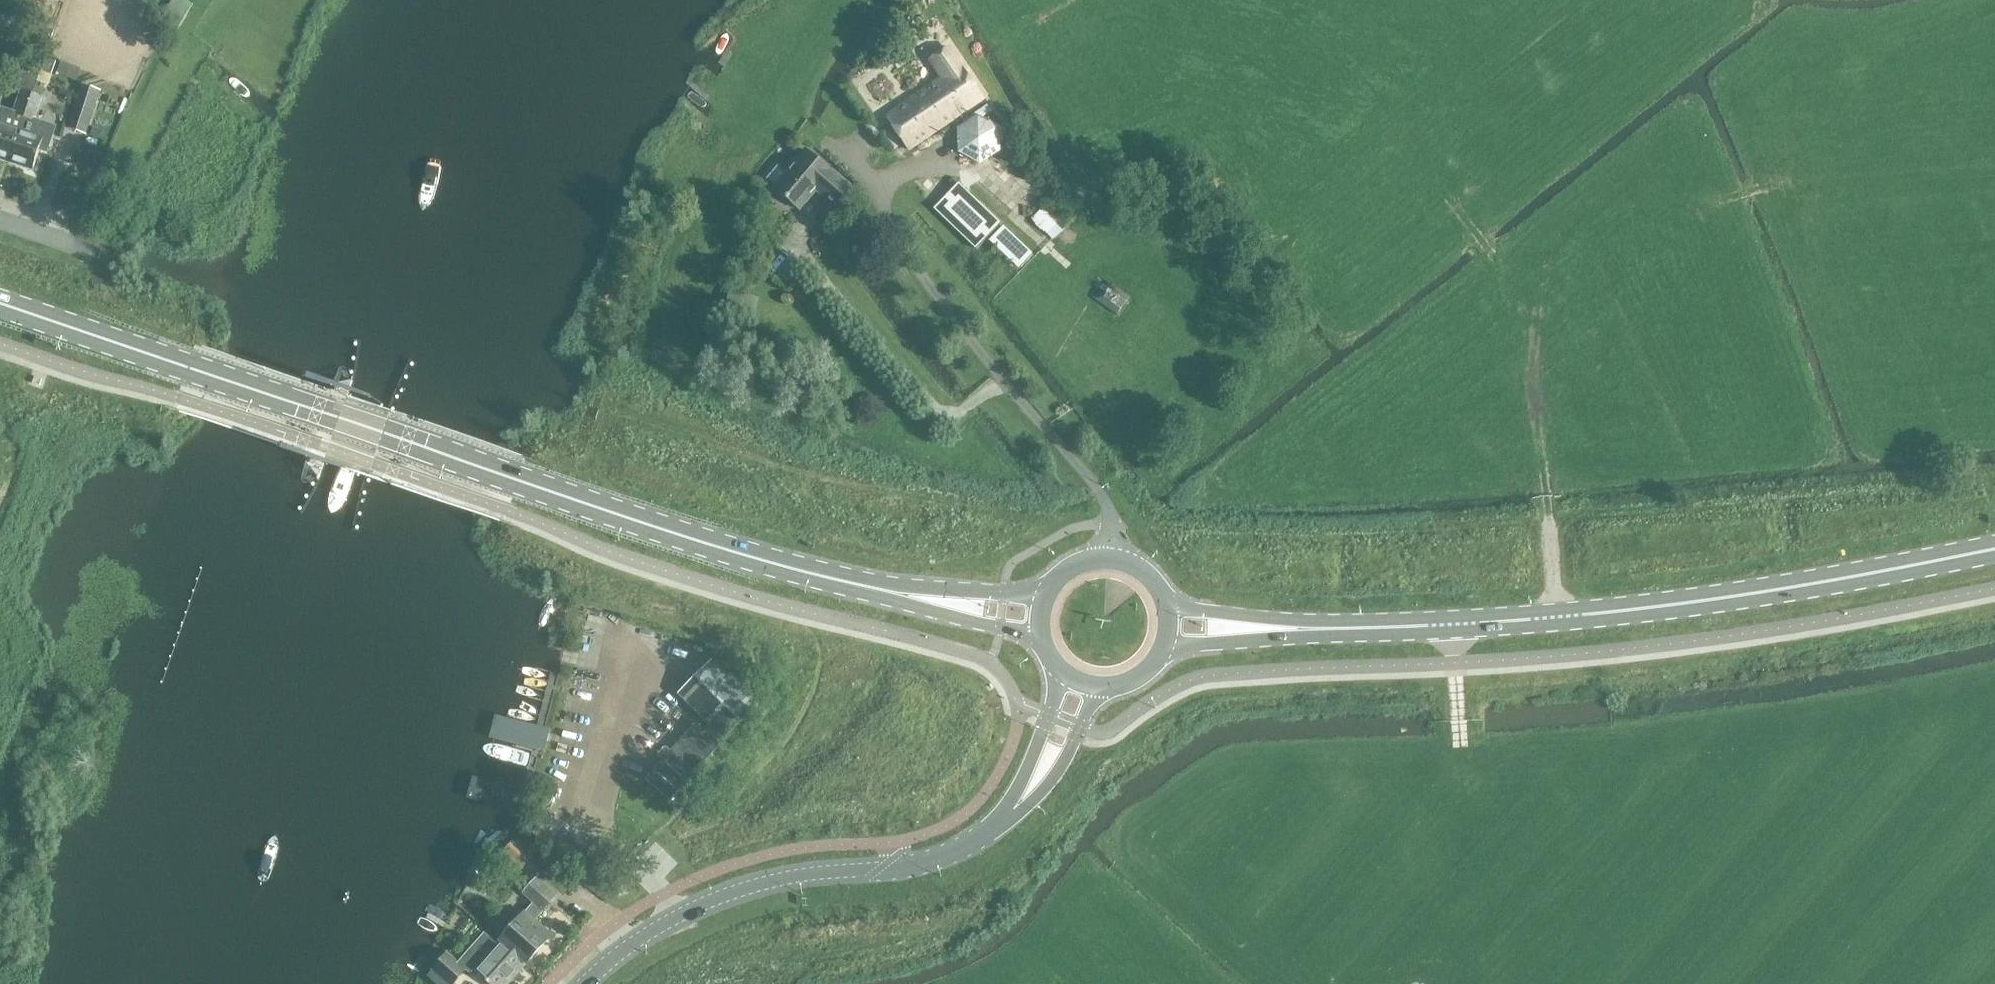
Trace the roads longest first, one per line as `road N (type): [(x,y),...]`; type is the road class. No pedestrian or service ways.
road 1 (primary): [(811,572),(0,303)]
road 2 (primary): [(1392,627),(1630,608),(1994,547)]
road 3 (secondary): [(1010,811),(935,857),(771,879),(723,895),(656,929),(587,983)]
road 4 (primary): [(1045,587),(956,590),(811,572)]
road 5 (primary): [(811,572),(1038,632)]
road 6 (primary): [(1160,644),(1392,627)]
road 7 (primary): [(1392,627),(1164,602)]
road 8 (track): [(186,47),(118,213),(94,251)]
road 9 (secondary): [(1010,811),(1056,773),(1102,682)]
road 10 (secondary): [(1061,666),(1010,811)]
road 11 (primary): [(1164,602),(1136,563),(1105,553),(1081,556),(1045,587)]
road 12 (track): [(1555,616),(1542,466)]
road 13 (track): [(1460,745),(1453,624)]

